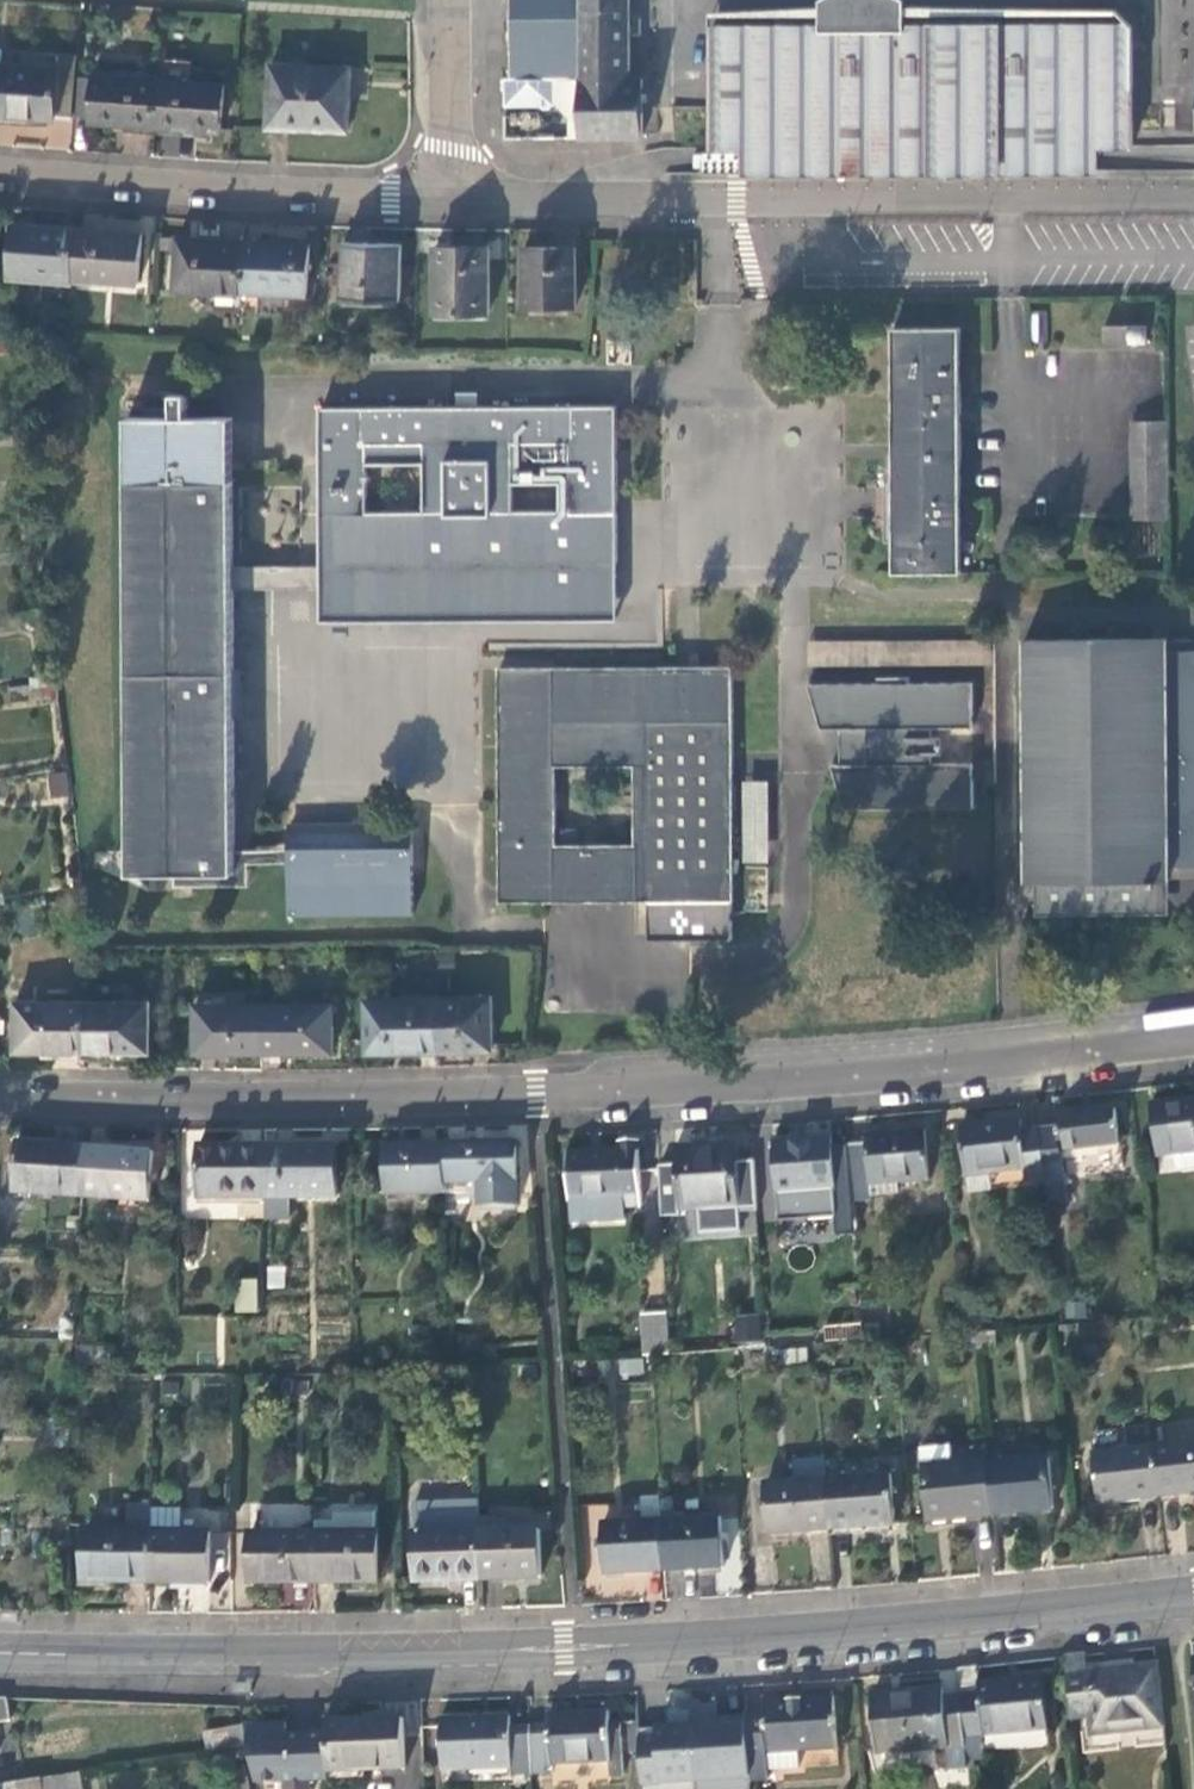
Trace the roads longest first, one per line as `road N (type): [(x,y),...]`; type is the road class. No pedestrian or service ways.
road 1 (secondary): [(0,1653),(207,1659),(659,1648),(1193,1592)]
road 2 (residential): [(0,1097),(724,1084),(1193,1037)]
road 3 (residential): [(449,199),(1193,199)]
road 4 (residential): [(0,173),(449,199)]
road 5 (residential): [(449,199),(450,0)]

